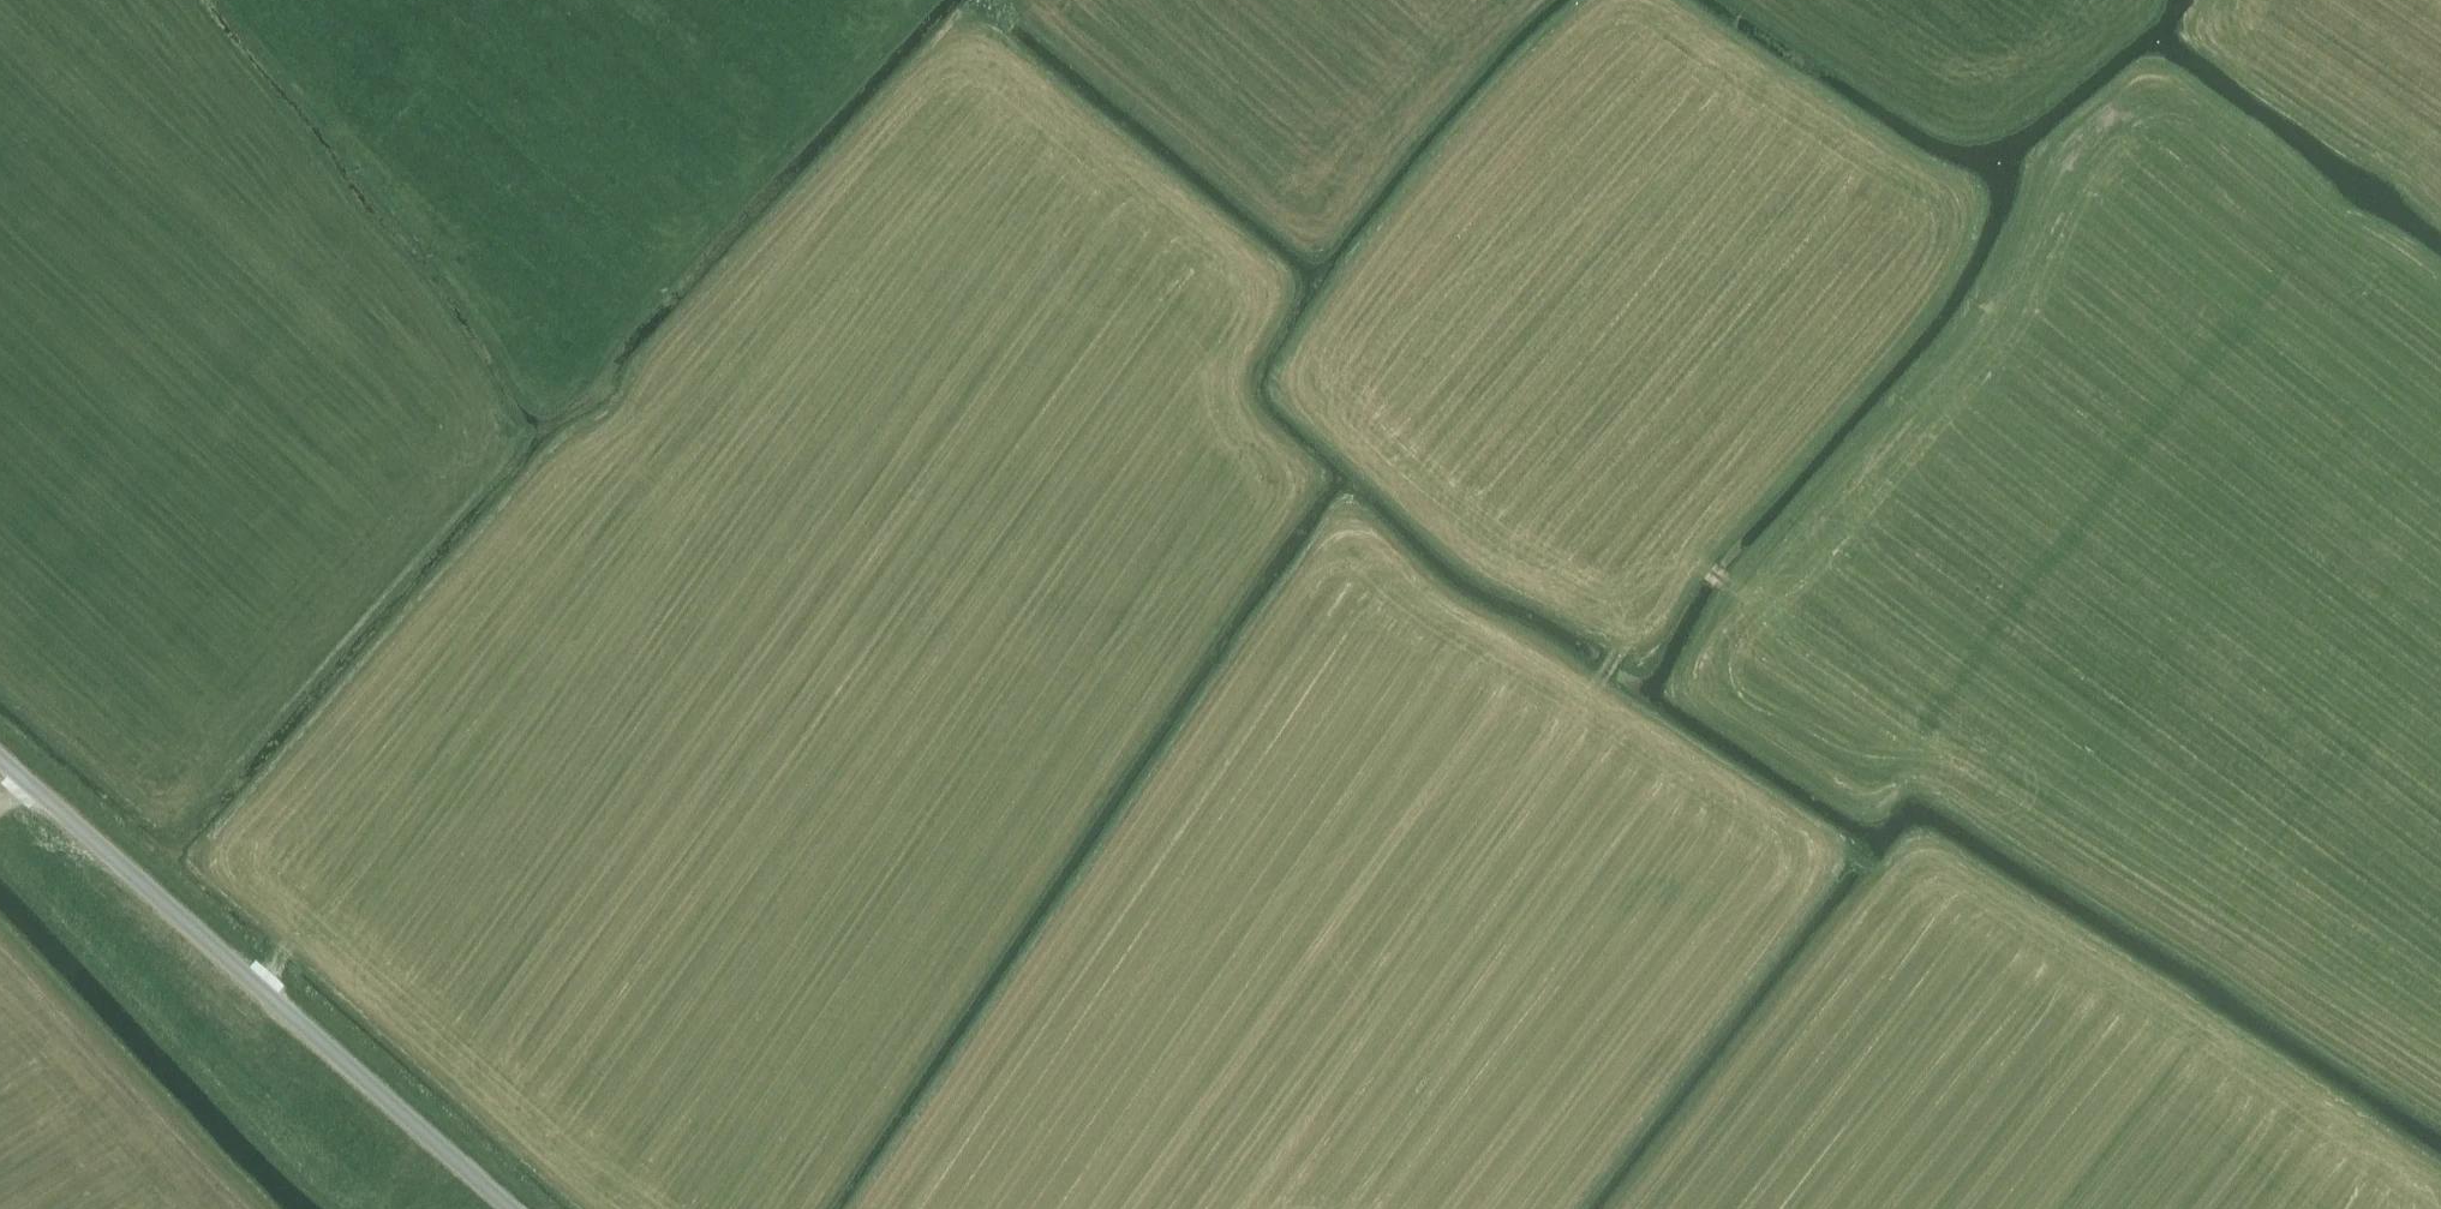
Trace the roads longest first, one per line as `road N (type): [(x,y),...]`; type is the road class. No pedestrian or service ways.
road 1 (unclassified): [(505,1208),(0,765)]

